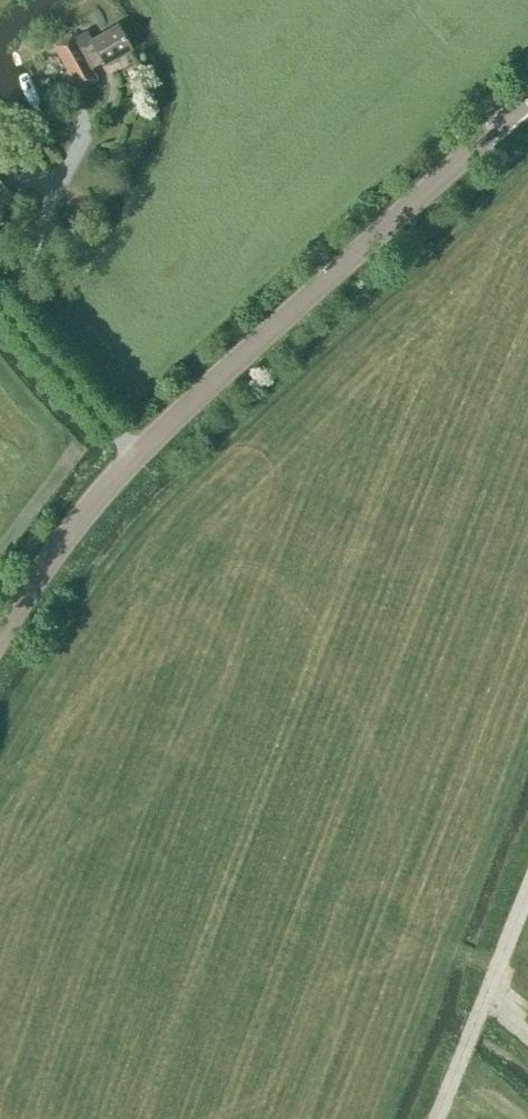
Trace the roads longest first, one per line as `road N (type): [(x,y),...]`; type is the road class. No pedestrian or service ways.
road 1 (tertiary): [(0,646),(168,425),(527,105)]
road 2 (track): [(527,893),(437,1118)]

